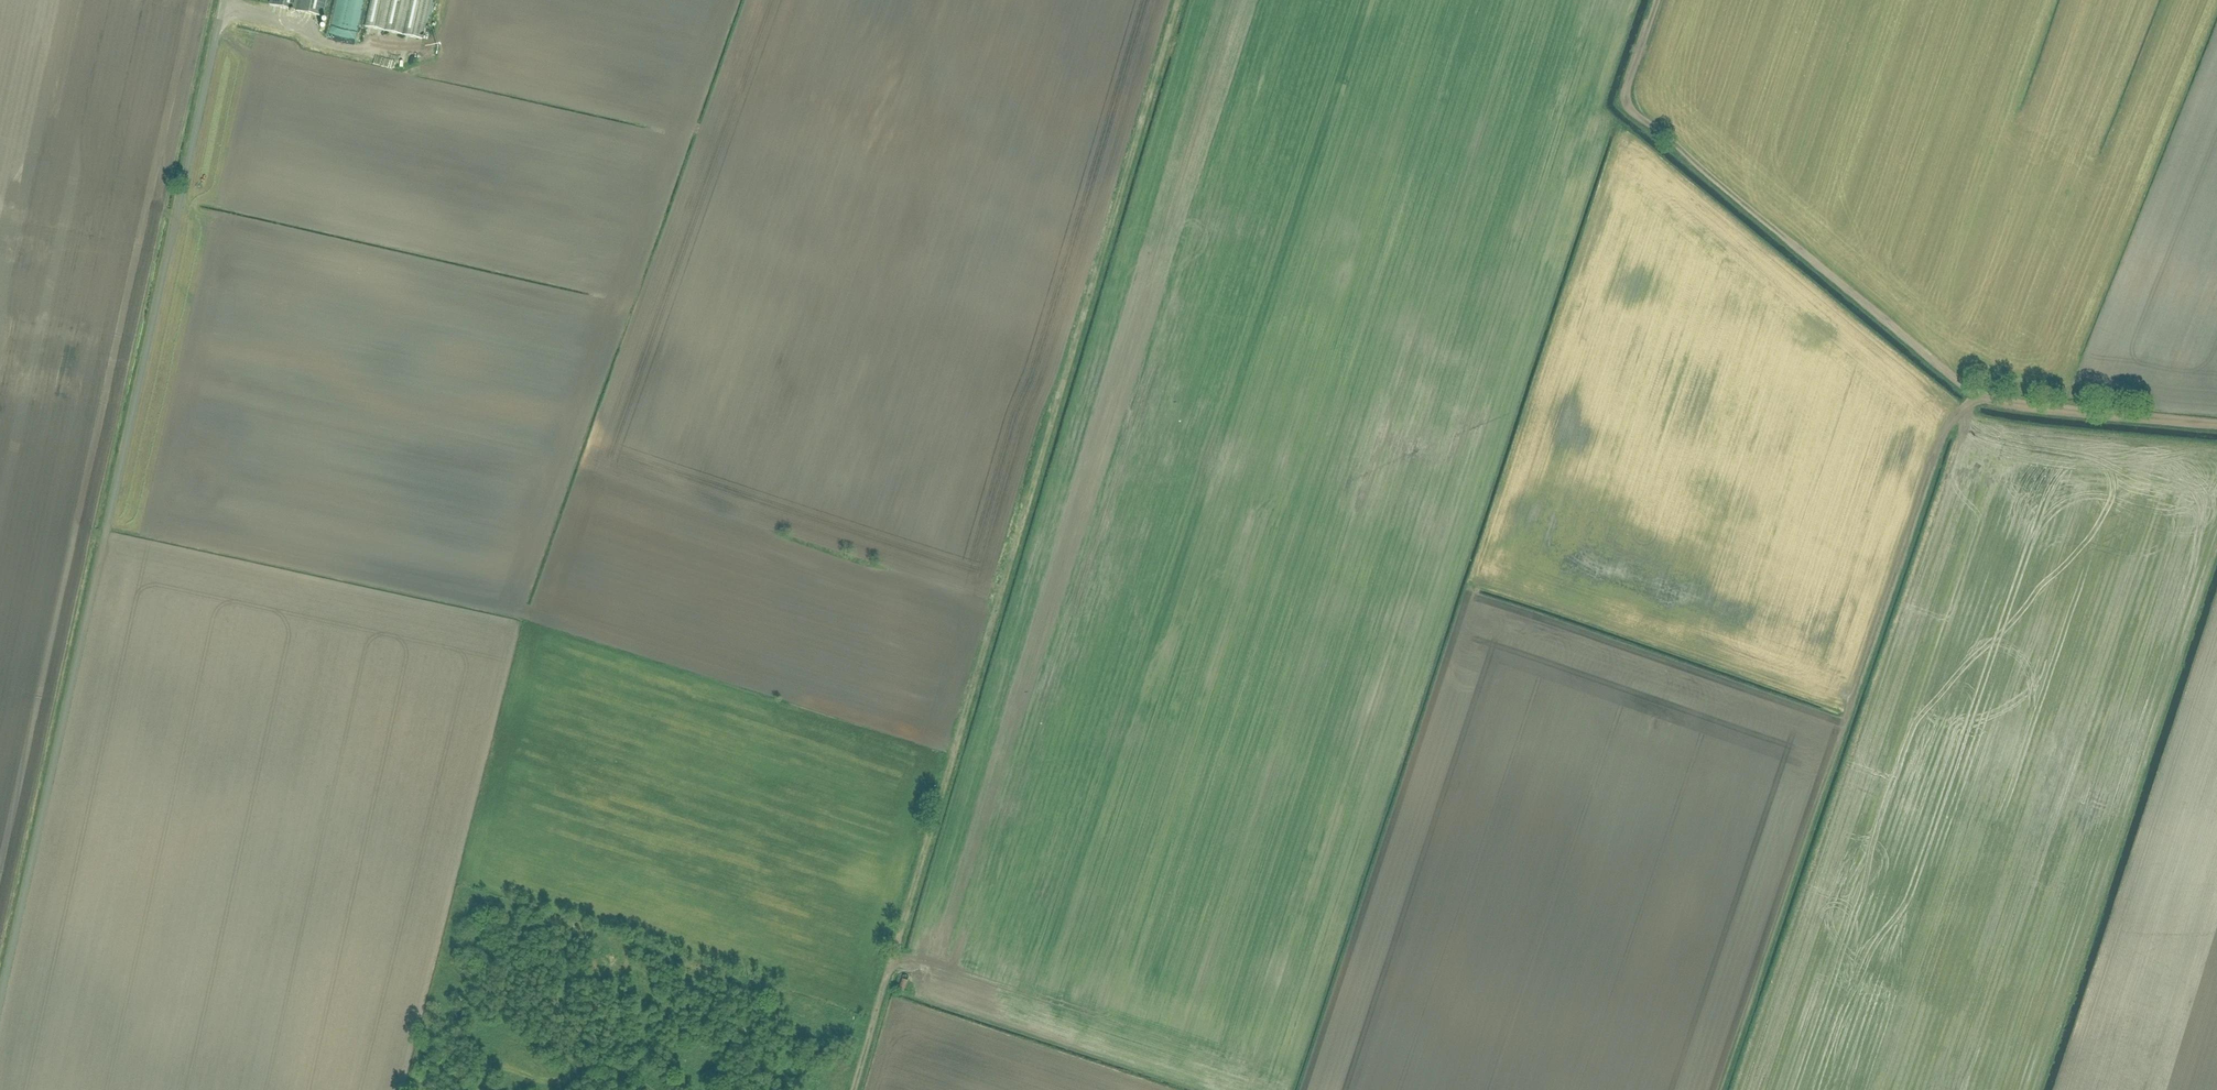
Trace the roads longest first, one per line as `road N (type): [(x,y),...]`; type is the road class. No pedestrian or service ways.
road 1 (track): [(852,1089),(1178,0)]
road 2 (unclassified): [(0,1001),(225,0)]
road 3 (track): [(1655,0),(1629,88),(1630,111),(1951,376),(2007,403),(2216,420)]

